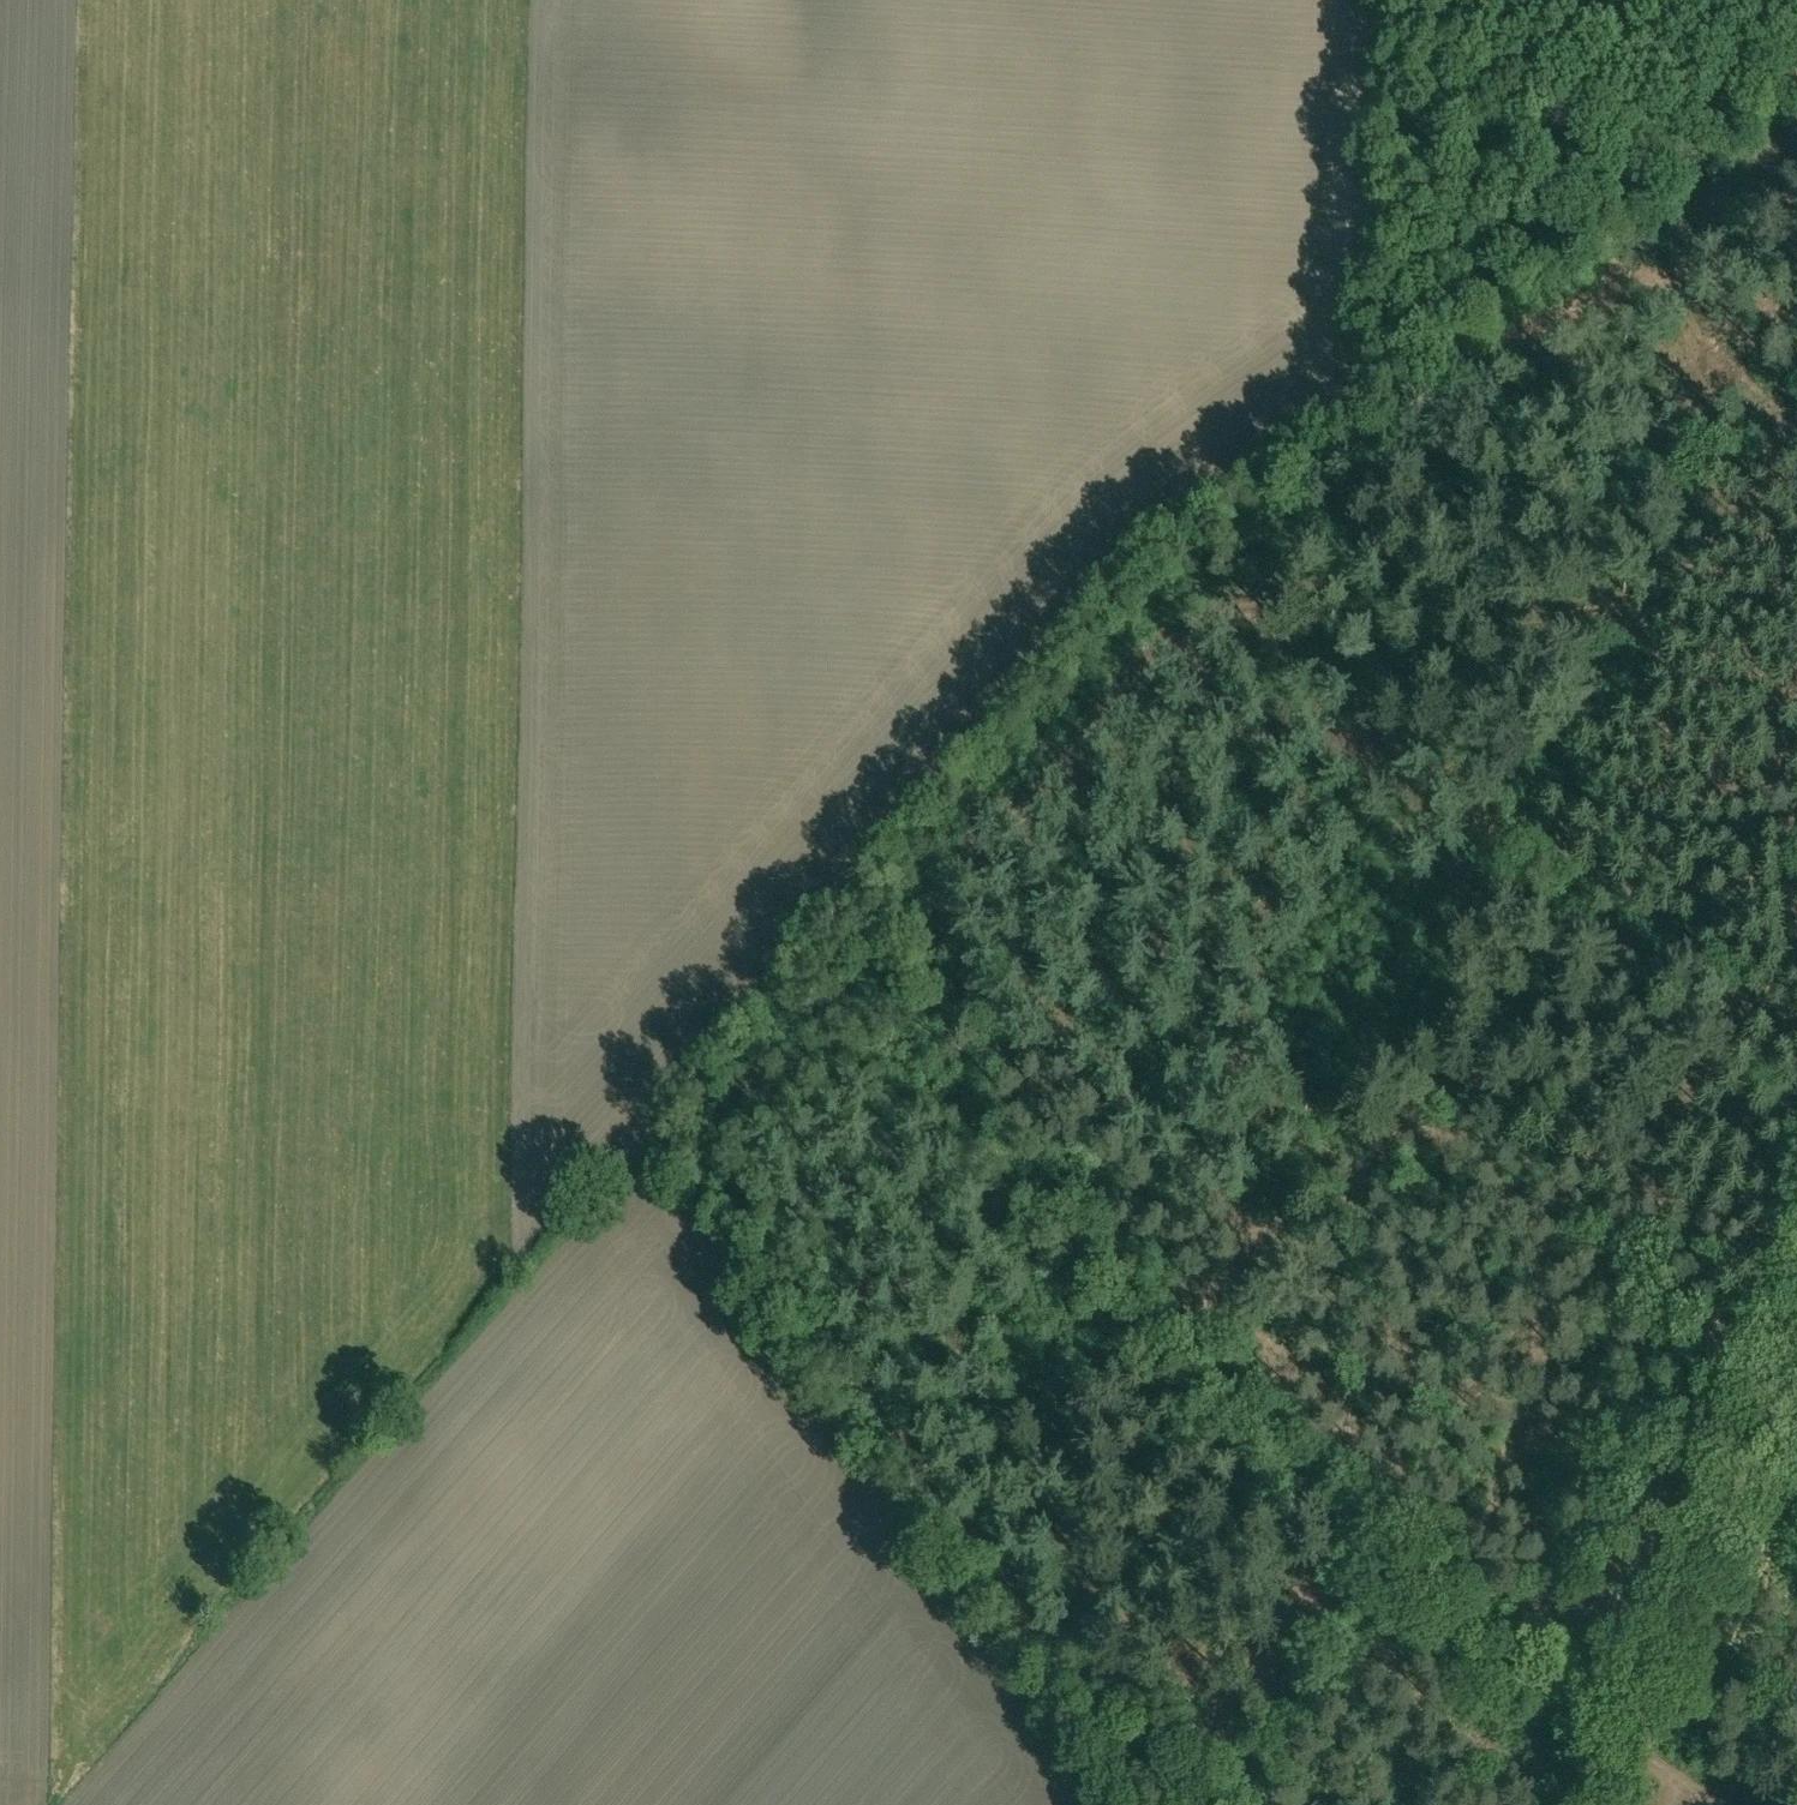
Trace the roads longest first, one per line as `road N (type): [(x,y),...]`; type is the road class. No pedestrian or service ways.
road 1 (unclassified): [(1597,1804),(1796,1295)]

